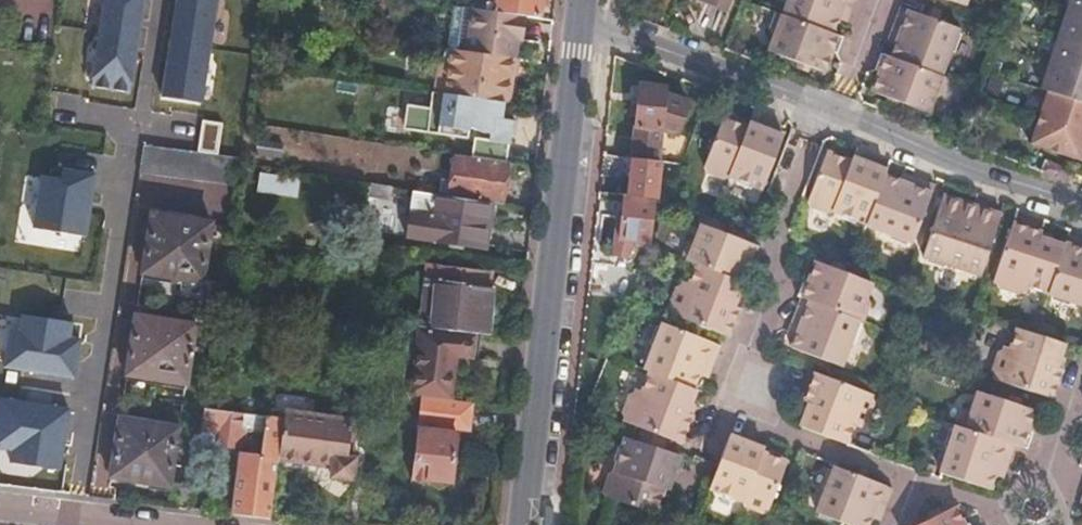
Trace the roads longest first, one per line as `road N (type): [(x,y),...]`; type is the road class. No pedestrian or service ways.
road 1 (residential): [(1034,520),(753,420),(730,388),(820,103)]
road 2 (unclassified): [(524,524),(582,16)]
road 3 (residential): [(1081,213),(836,109)]
road 4 (residential): [(820,103),(582,16)]
road 5 (residential): [(1081,373),(1034,520)]
road 6 (residential): [(0,507),(150,524)]

